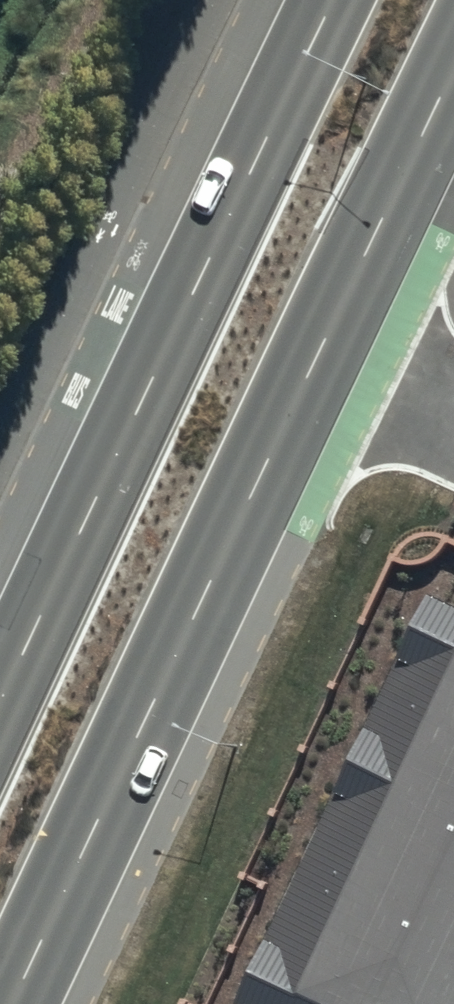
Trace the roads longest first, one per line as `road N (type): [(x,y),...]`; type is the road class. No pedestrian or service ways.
road 1 (secondary): [(0,698),(331,0)]
road 2 (secondary): [(323,357),(19,1003)]
road 3 (secondary): [(453,78),(323,357)]
road 4 (residential): [(453,418),(323,357)]

